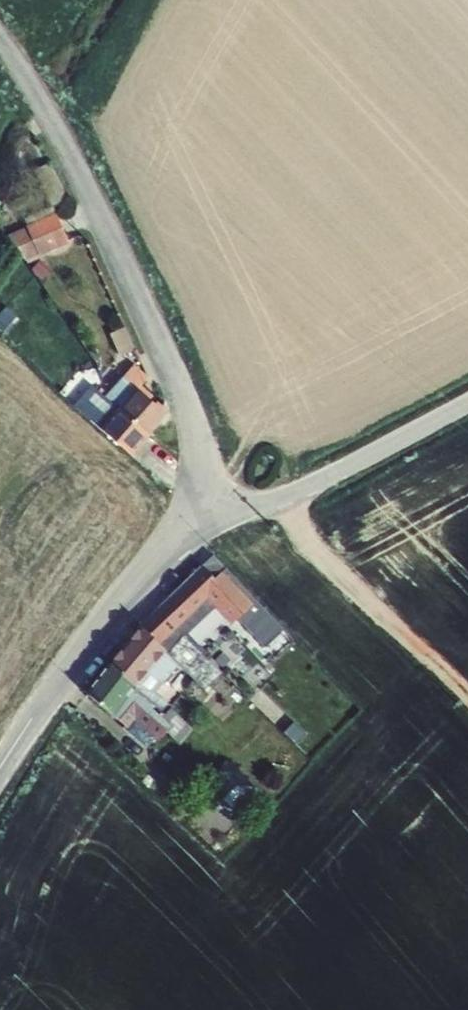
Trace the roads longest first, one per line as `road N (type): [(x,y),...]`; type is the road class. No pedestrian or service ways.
road 1 (unclassified): [(0,770),(116,606),(175,545),(467,403)]
road 2 (track): [(205,526),(196,433),(181,387),(74,160),(0,37)]
road 3 (track): [(467,708),(276,499)]

